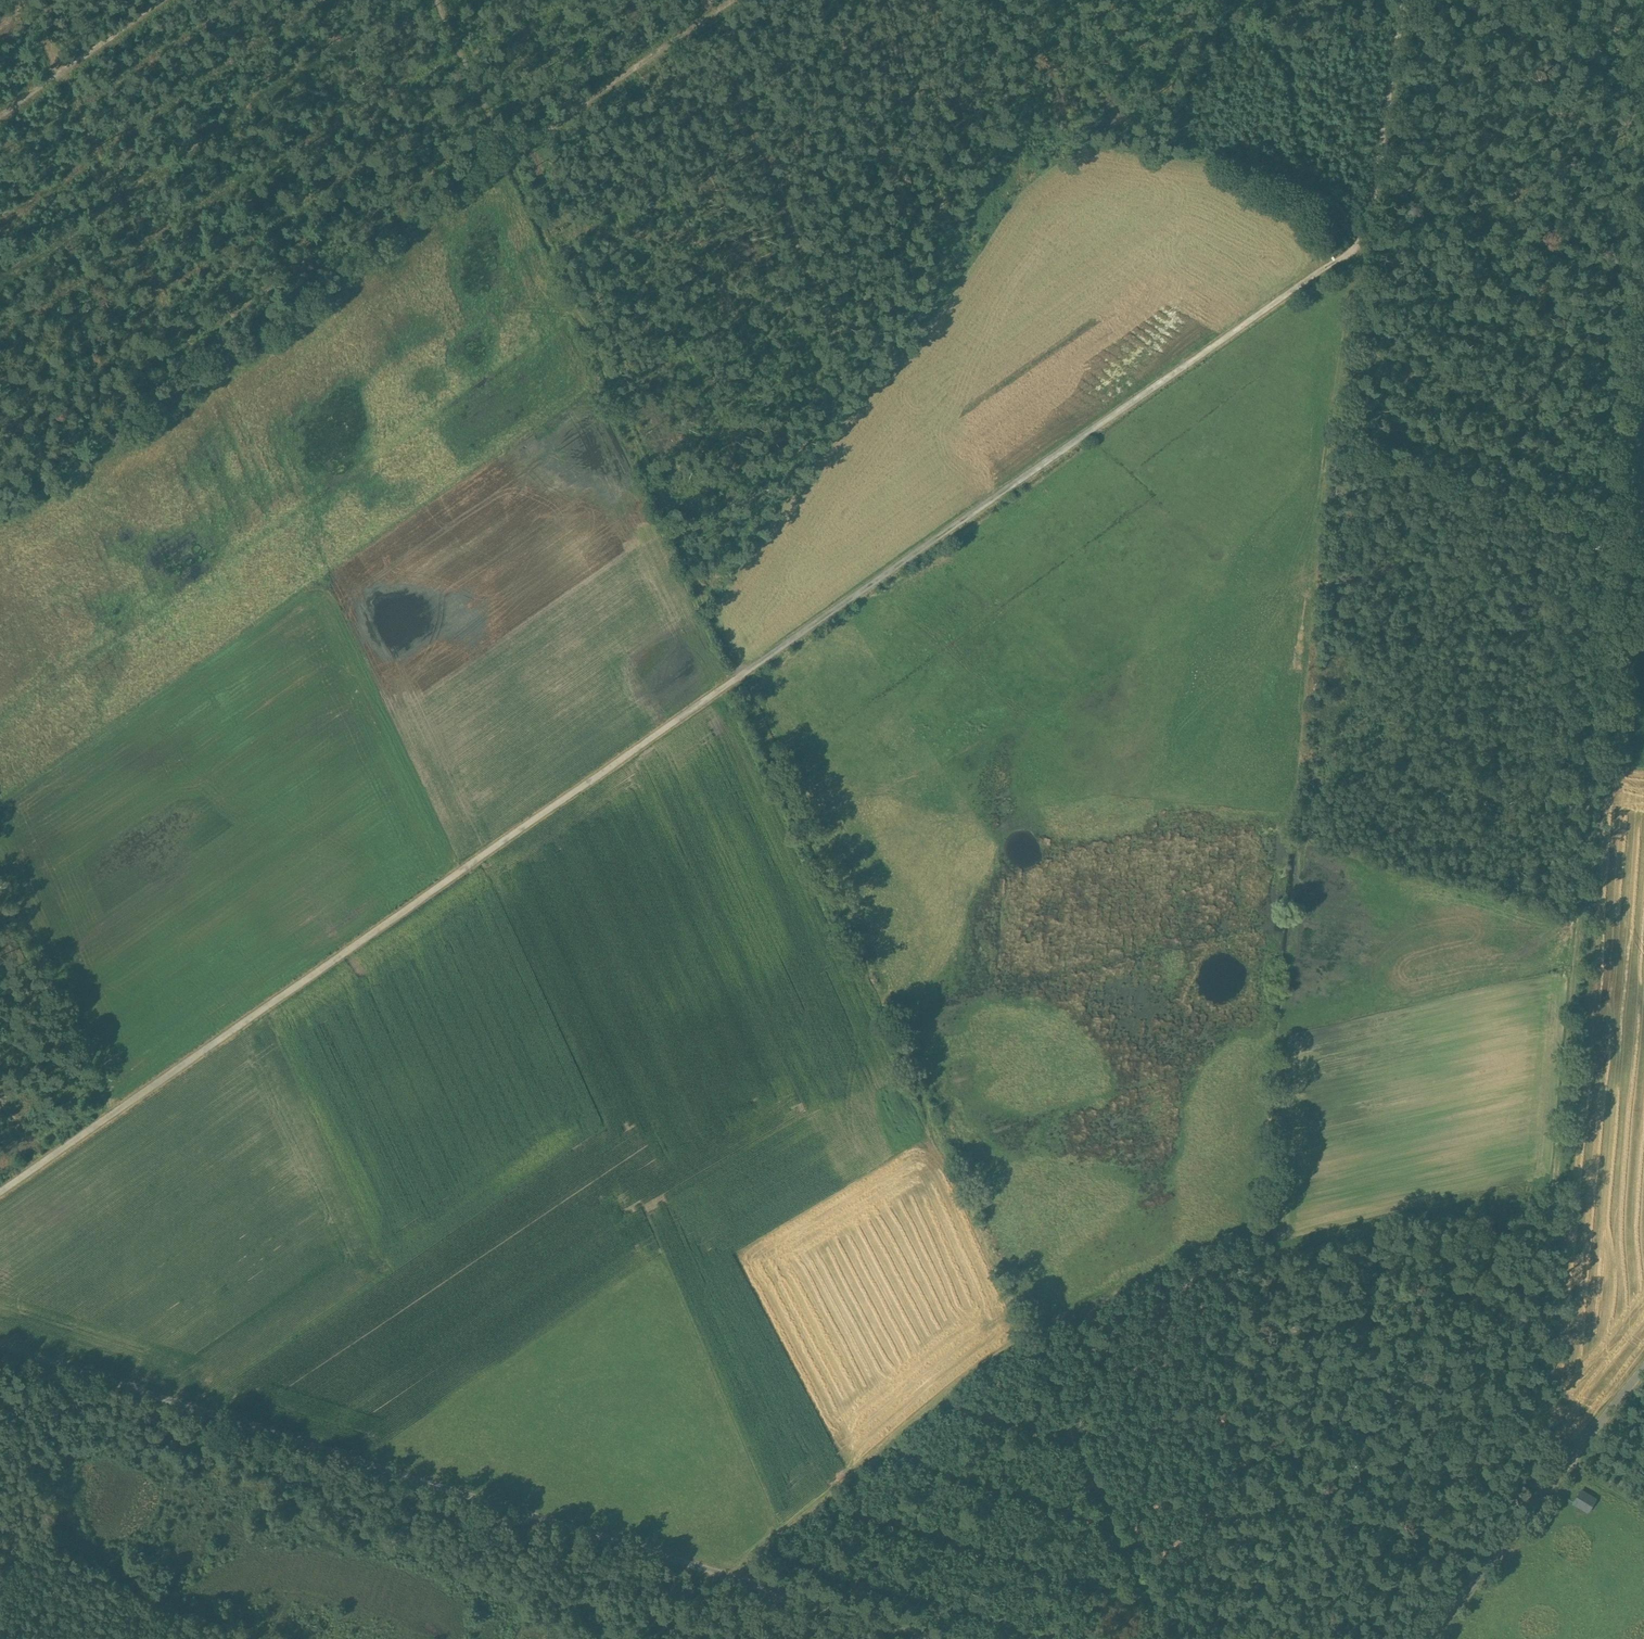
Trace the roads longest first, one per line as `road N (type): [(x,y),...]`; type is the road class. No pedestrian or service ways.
road 1 (track): [(0,1188),(1330,263),(1378,204),(1411,0)]
road 2 (track): [(1540,1495),(1643,398)]
road 3 (unclassified): [(0,1343),(933,1638)]
road 4 (track): [(722,1567),(1028,1346)]
road 5 (unclassified): [(1428,1638),(1643,1367)]
road 6 (track): [(1378,204),(1643,286)]
road 7 (track): [(0,113),(161,0)]

